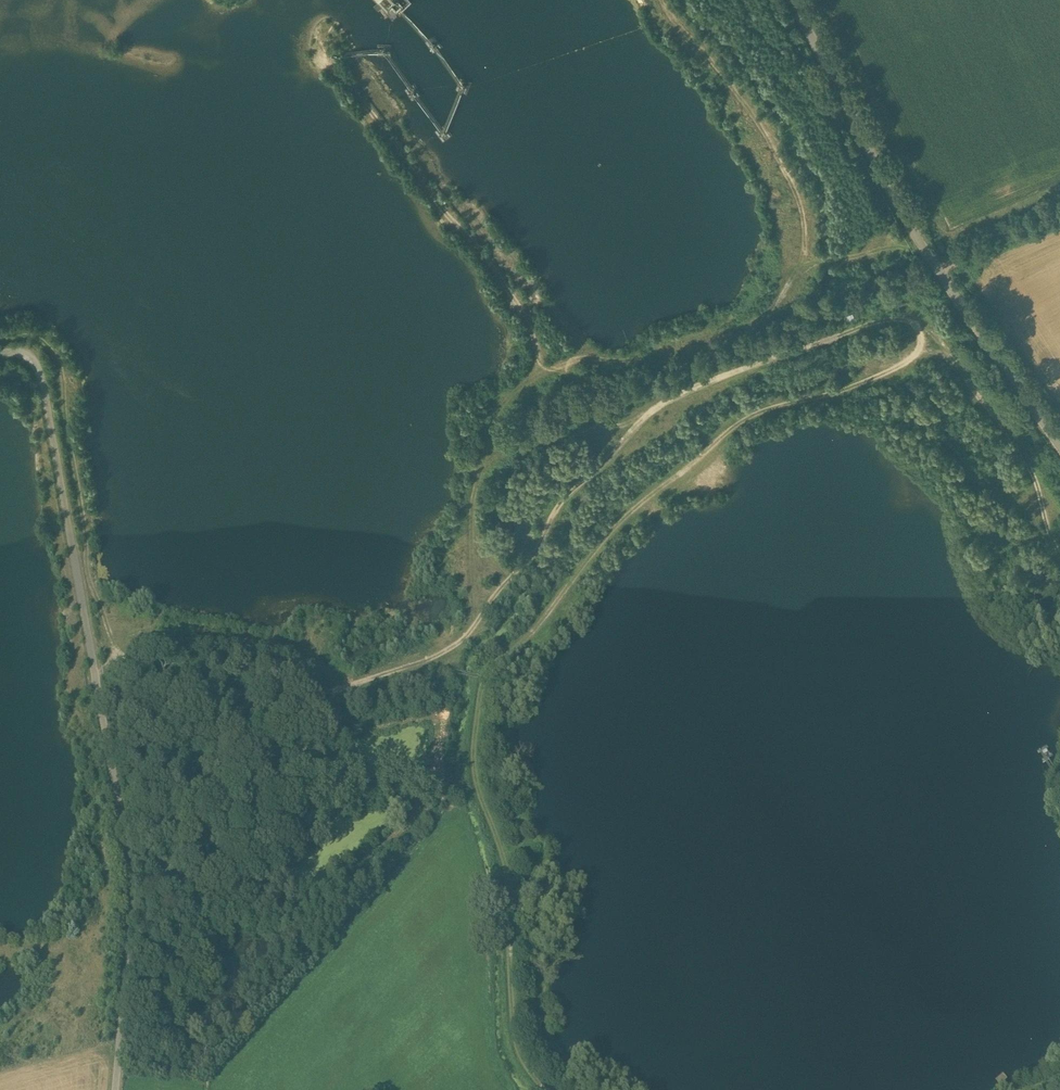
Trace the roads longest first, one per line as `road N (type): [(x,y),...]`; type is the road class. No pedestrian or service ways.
road 1 (unclassified): [(115,1089),(132,881),(41,375),(31,355),(0,352)]
road 2 (unclassified): [(792,0),(911,226),(1059,451)]
road 3 (track): [(97,681),(76,696),(94,753),(103,915),(78,940),(0,954)]
road 4 (track): [(126,846),(194,879),(225,863),(266,824),(288,827),(295,842)]
road 5 (track): [(1059,217),(938,269)]

